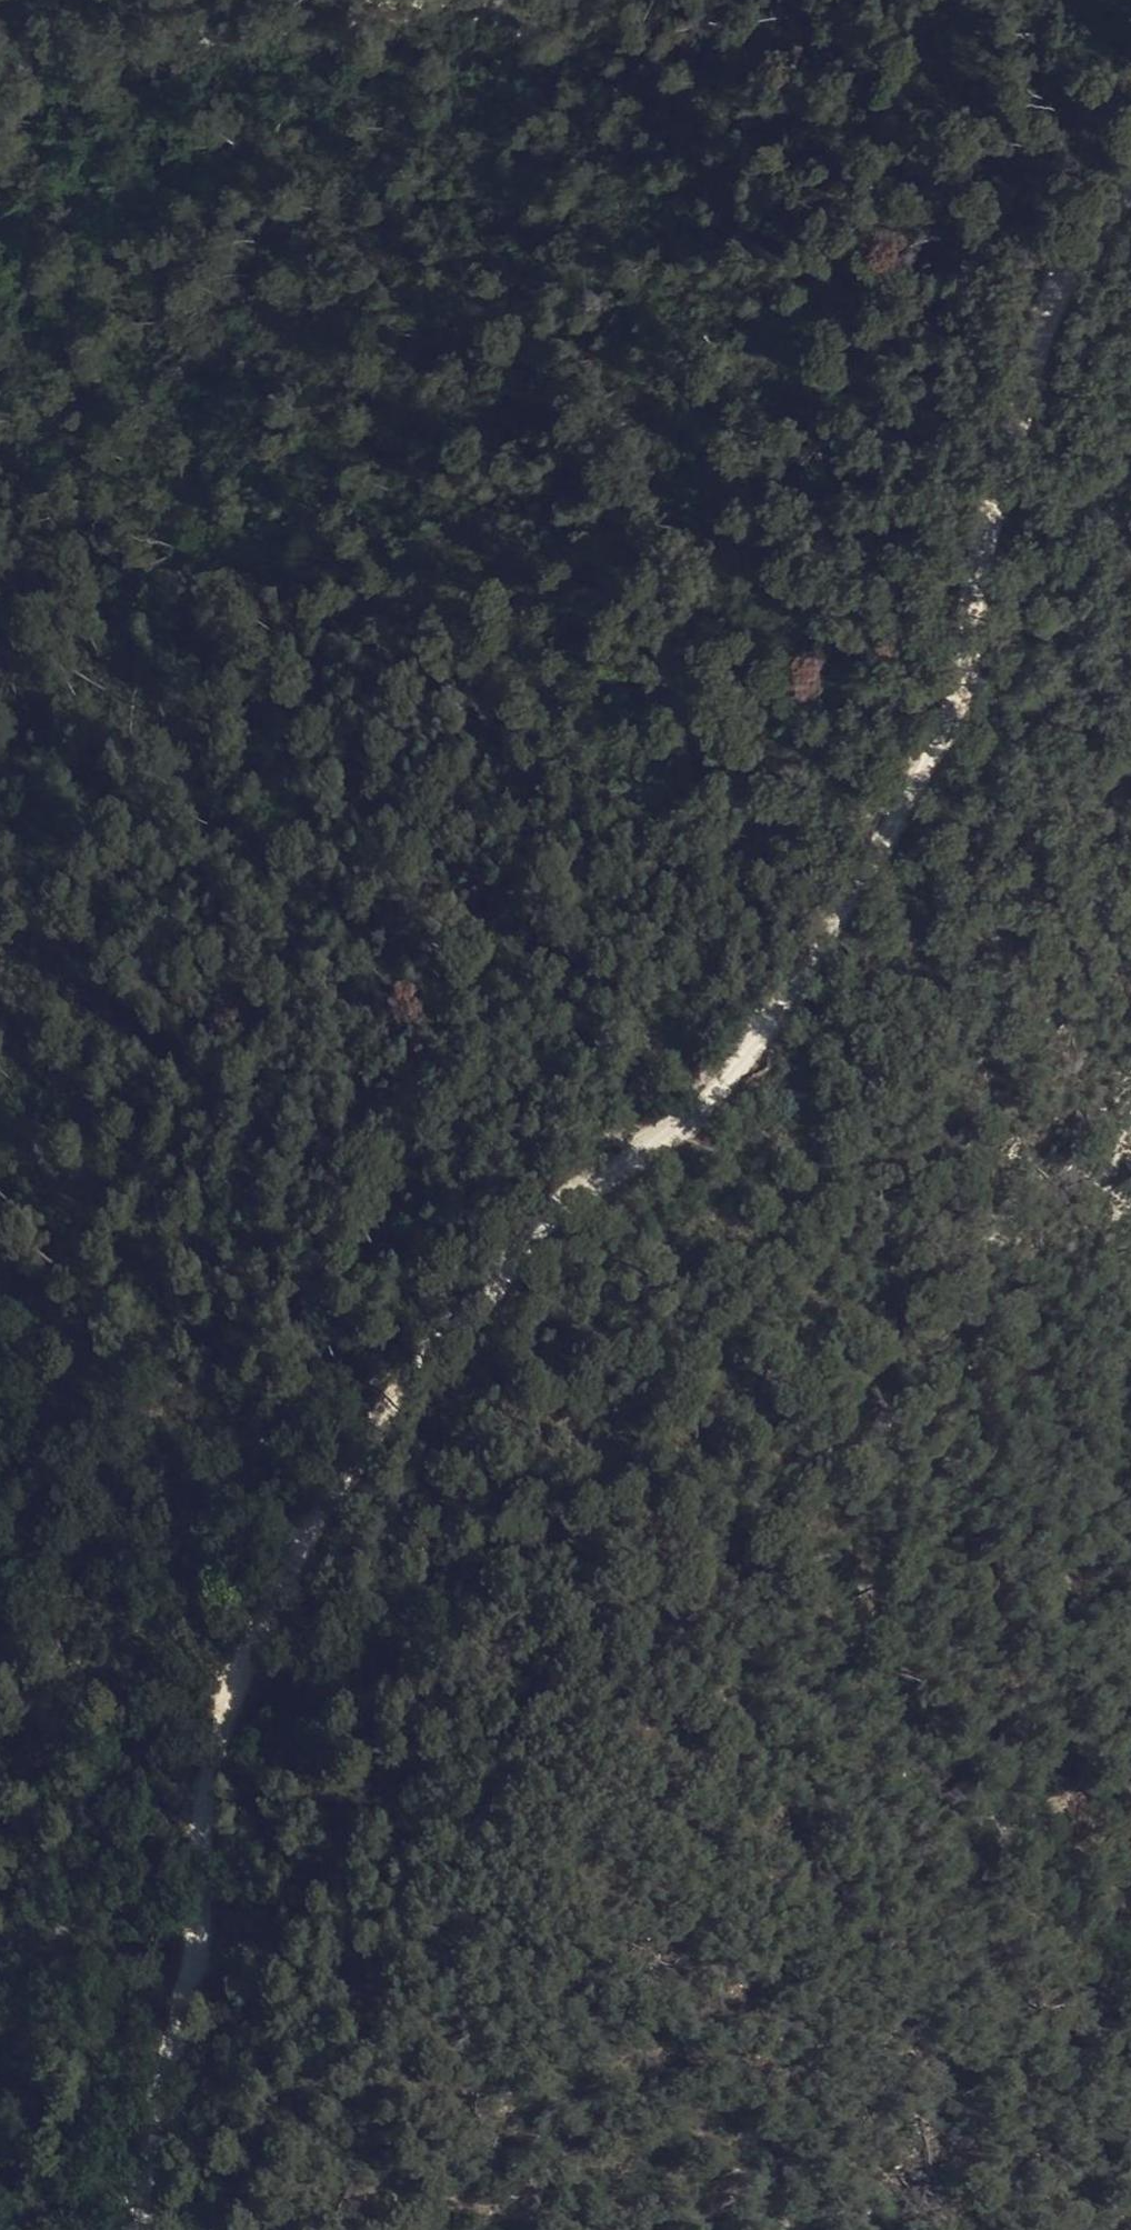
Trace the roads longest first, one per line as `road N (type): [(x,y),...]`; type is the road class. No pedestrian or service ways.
road 1 (track): [(137,2229),(226,1731),(262,1631),(392,1417),(523,1256),(664,1143),(783,1018),(954,720),(1061,306),(1130,192)]

